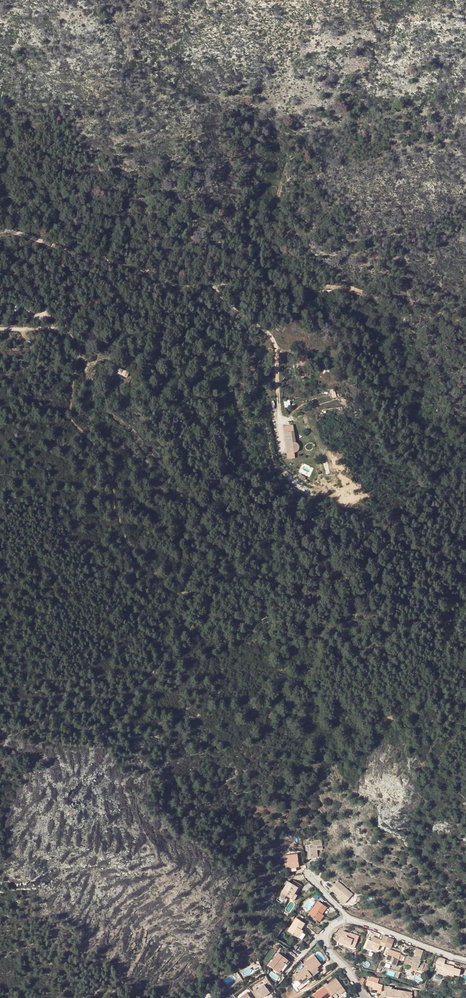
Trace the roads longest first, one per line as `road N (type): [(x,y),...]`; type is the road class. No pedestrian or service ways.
road 1 (track): [(268,615),(231,623),(209,611),(202,592),(171,591),(126,542),(95,448),(70,420),(78,350),(62,312),(43,288),(0,270)]
road 2 (track): [(0,232),(181,286),(209,284),(268,334),(274,360)]
road 3 (residential): [(465,959),(347,919)]

